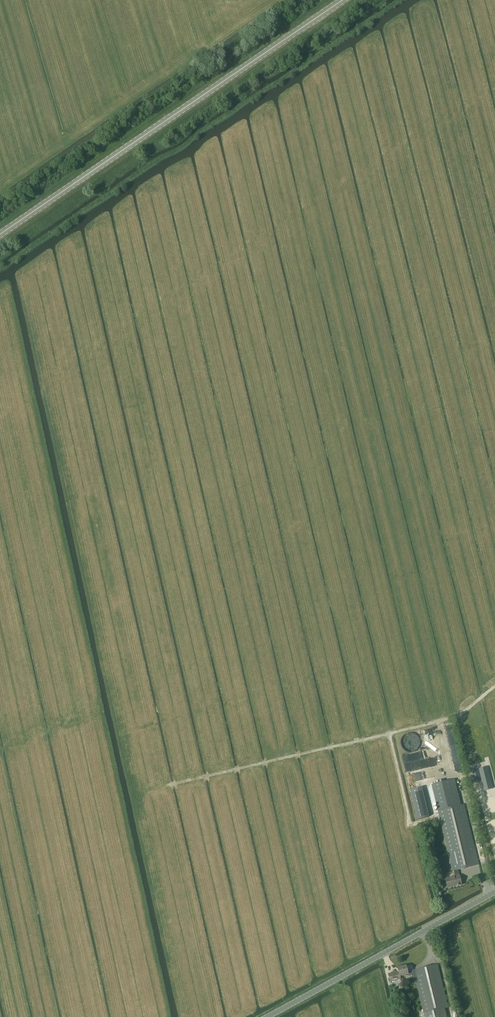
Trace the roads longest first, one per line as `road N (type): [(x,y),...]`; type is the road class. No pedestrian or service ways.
road 1 (track): [(0,270),(402,0)]
road 2 (primary): [(0,234),(343,0)]
road 3 (track): [(168,785),(458,716),(494,686)]
road 4 (track): [(484,880),(461,774),(424,783),(432,819),(411,825),(389,734)]
road 5 (tertiary): [(262,1016),(494,892)]

